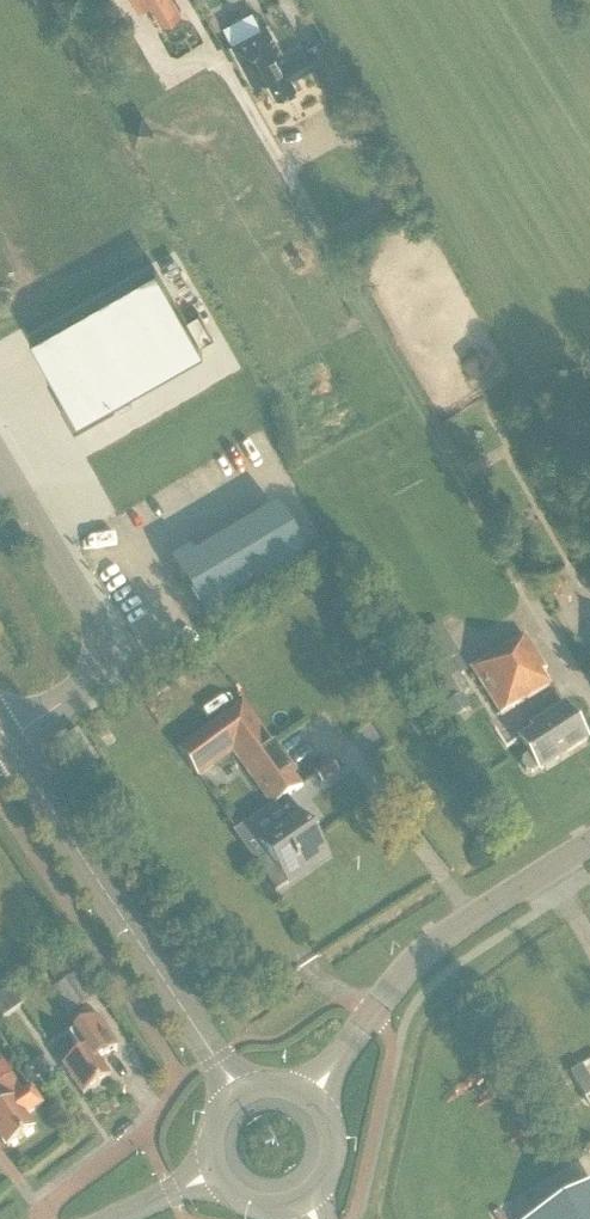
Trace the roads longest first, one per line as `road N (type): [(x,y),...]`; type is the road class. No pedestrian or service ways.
road 1 (primary): [(238,1092),(9,742)]
road 2 (tertiary): [(311,1096),(427,950),(589,842)]
road 3 (unclassified): [(9,742),(81,687),(100,640),(0,461)]
road 4 (unclassified): [(47,1218),(47,1208),(158,1117)]
road 5 (primary): [(304,1199),(326,1178),(335,1149),(330,1120),(311,1096)]

